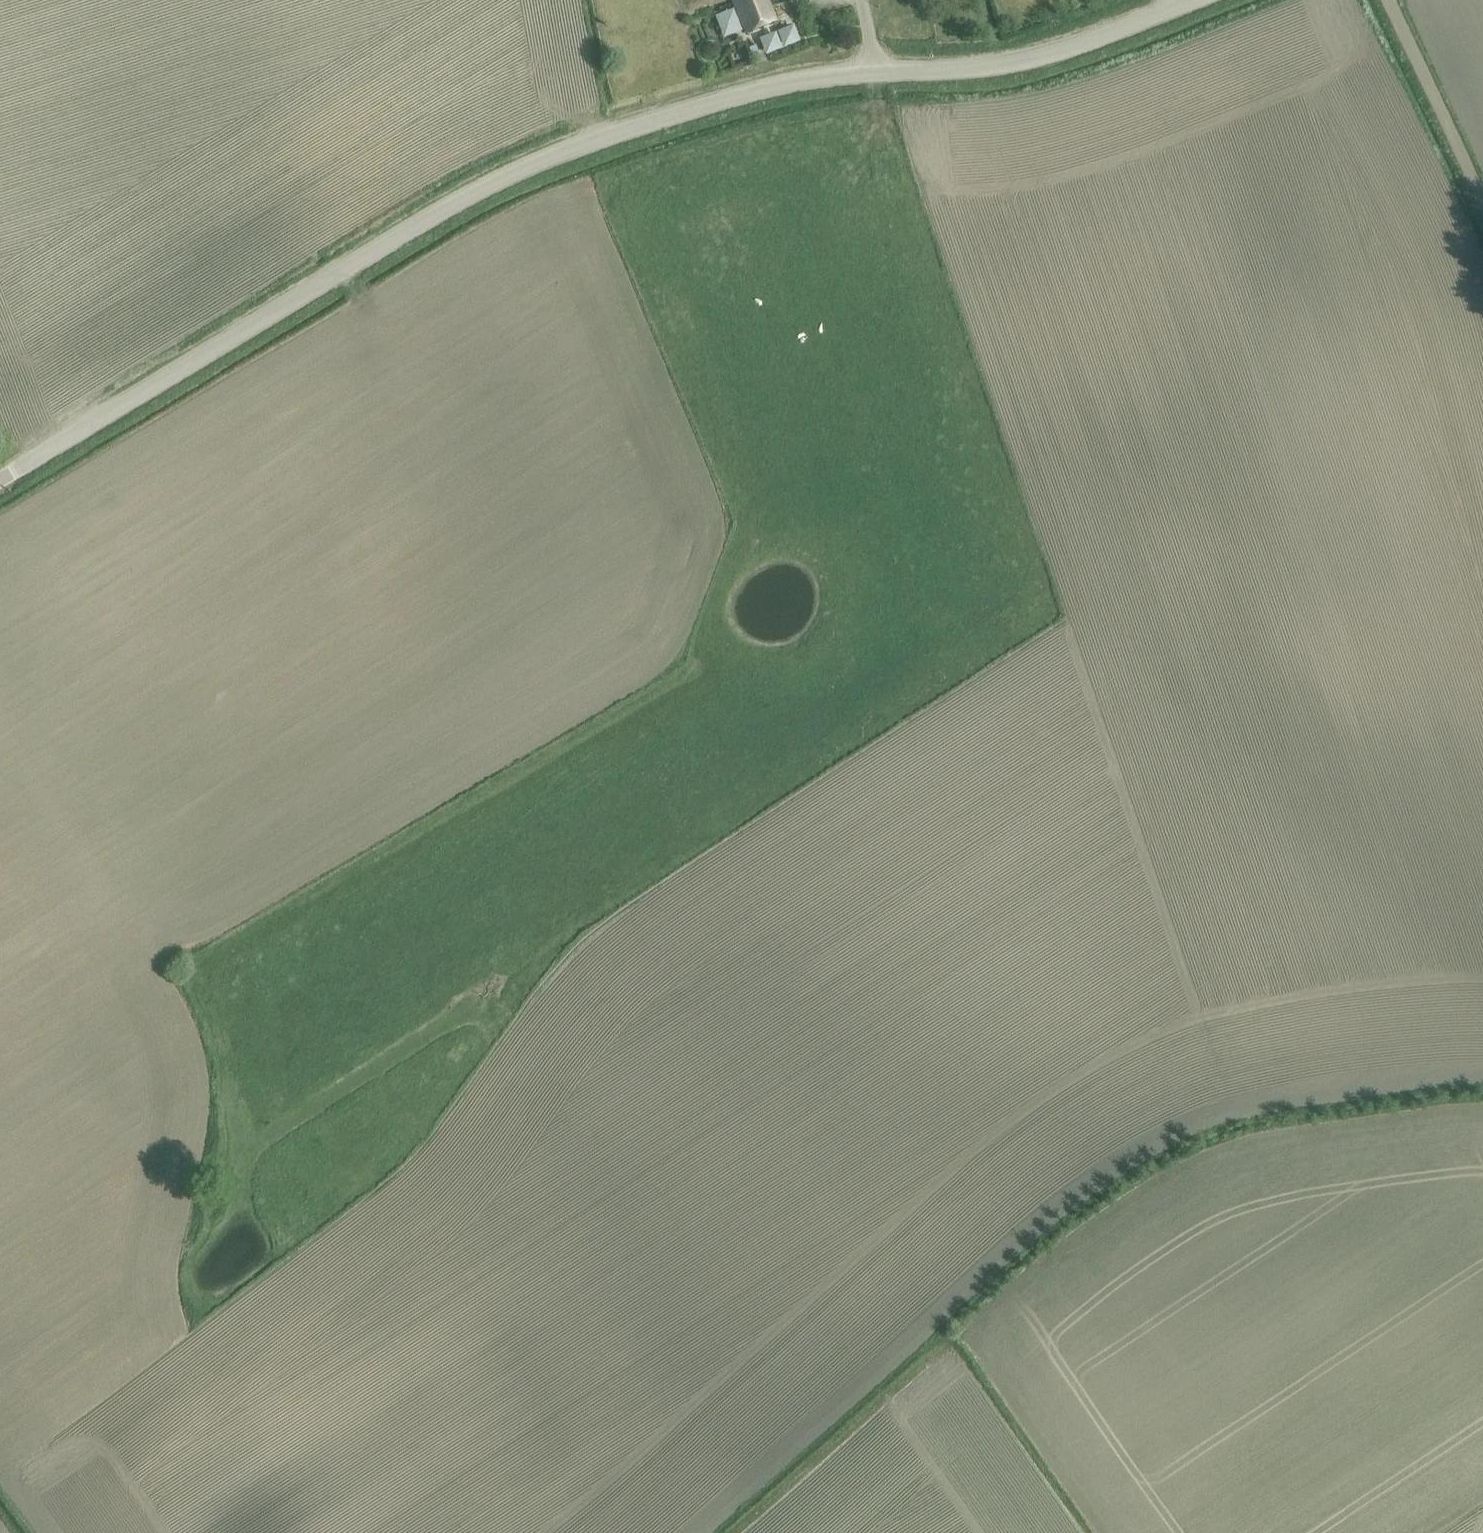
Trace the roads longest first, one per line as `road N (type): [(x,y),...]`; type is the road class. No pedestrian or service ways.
road 1 (tertiary): [(0,483),(504,182),(690,115),(871,72),(992,70),(1203,0)]
road 2 (unclassified): [(1482,204),(1388,0)]

